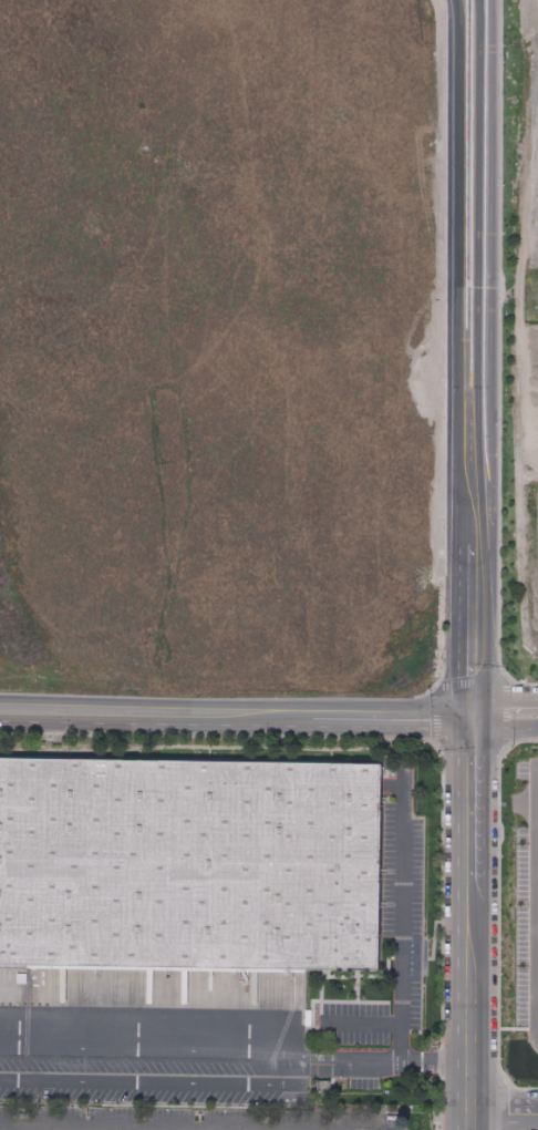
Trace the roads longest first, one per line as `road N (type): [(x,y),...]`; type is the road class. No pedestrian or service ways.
road 1 (secondary): [(457,13),(459,527)]
road 2 (secondary): [(473,713),(485,681),(489,222)]
road 3 (tertiary): [(0,705),(473,713)]
road 4 (secondary): [(470,1129),(472,881)]
road 5 (secondary): [(489,222),(488,111),(501,0)]
road 6 (secondary): [(459,527),(458,686),(473,713)]
road 7 (secondary): [(472,881),(473,713)]

